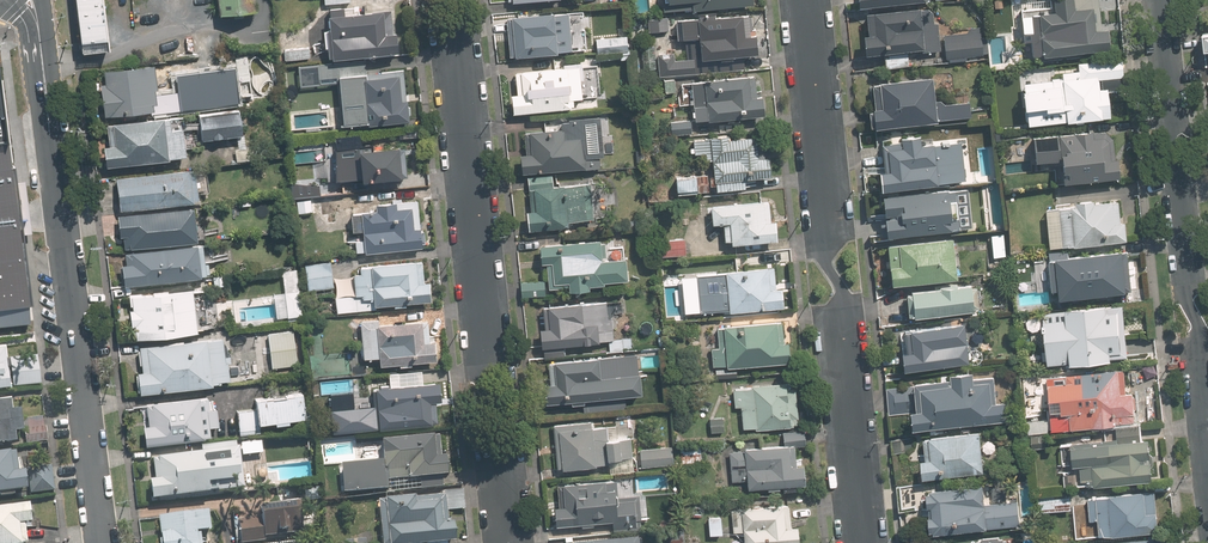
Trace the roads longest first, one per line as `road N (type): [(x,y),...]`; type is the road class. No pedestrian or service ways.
road 1 (residential): [(451,0),(489,362),(485,385),(504,428),(509,542)]
road 2 (residential): [(805,0),(826,261),(843,294),(863,542)]
road 3 (tertiary): [(40,54),(101,542)]
road 4 (residential): [(1160,0),(1207,453)]

